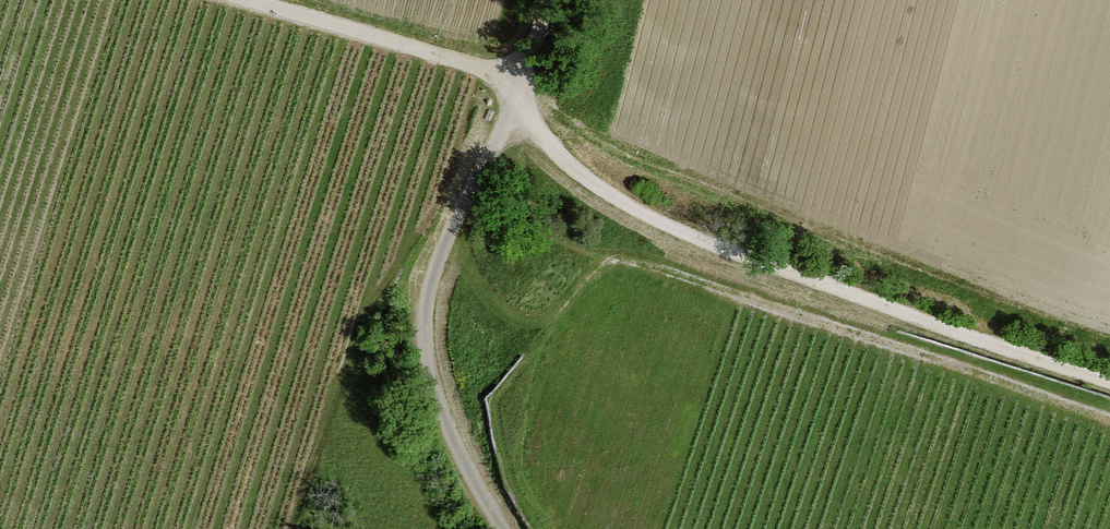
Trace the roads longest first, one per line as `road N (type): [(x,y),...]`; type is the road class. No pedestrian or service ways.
road 1 (track): [(551,528),(519,477),(510,436),(554,311),(580,274),(607,261),(663,267),(1109,415)]
road 2 (track): [(512,104),(629,209),(955,333),(1109,381)]
road 3 (track): [(518,90),(642,170),(1109,341)]
road 4 (track): [(512,104),(439,256),(423,331),(449,431),(502,528)]
road 5 (track): [(250,0),(522,79)]
road 6 (track): [(553,109),(587,93),(603,72),(624,0)]

